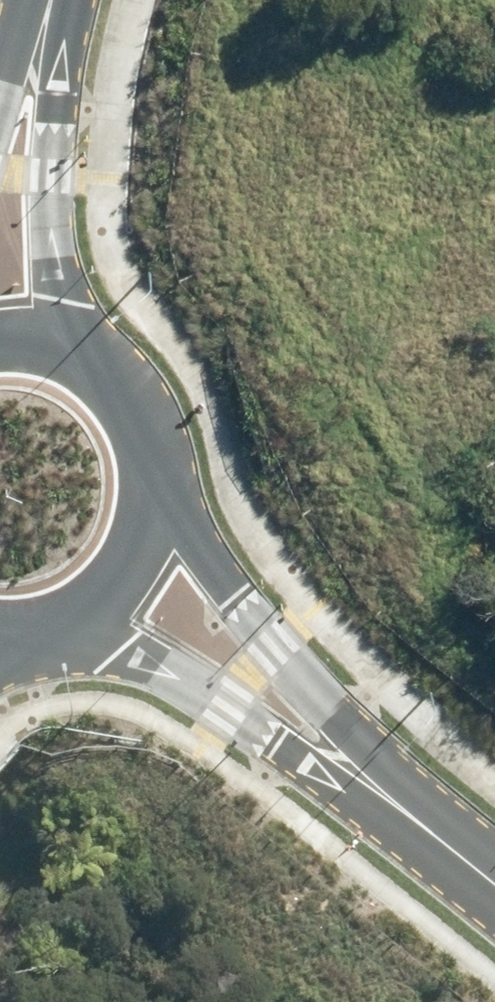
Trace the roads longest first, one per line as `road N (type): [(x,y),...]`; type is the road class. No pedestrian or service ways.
road 1 (tertiary): [(161,502),(283,651),(372,778)]
road 2 (residential): [(71,0),(56,180),(59,343)]
road 3 (tertiary): [(372,778),(233,712),(80,624)]
road 4 (tertiary): [(59,343),(103,368),(137,405),(157,452),(161,502)]
road 5 (tertiary): [(494,874),(372,778)]
road 6 (tertiary): [(161,502),(148,551),(120,593),(80,624)]

